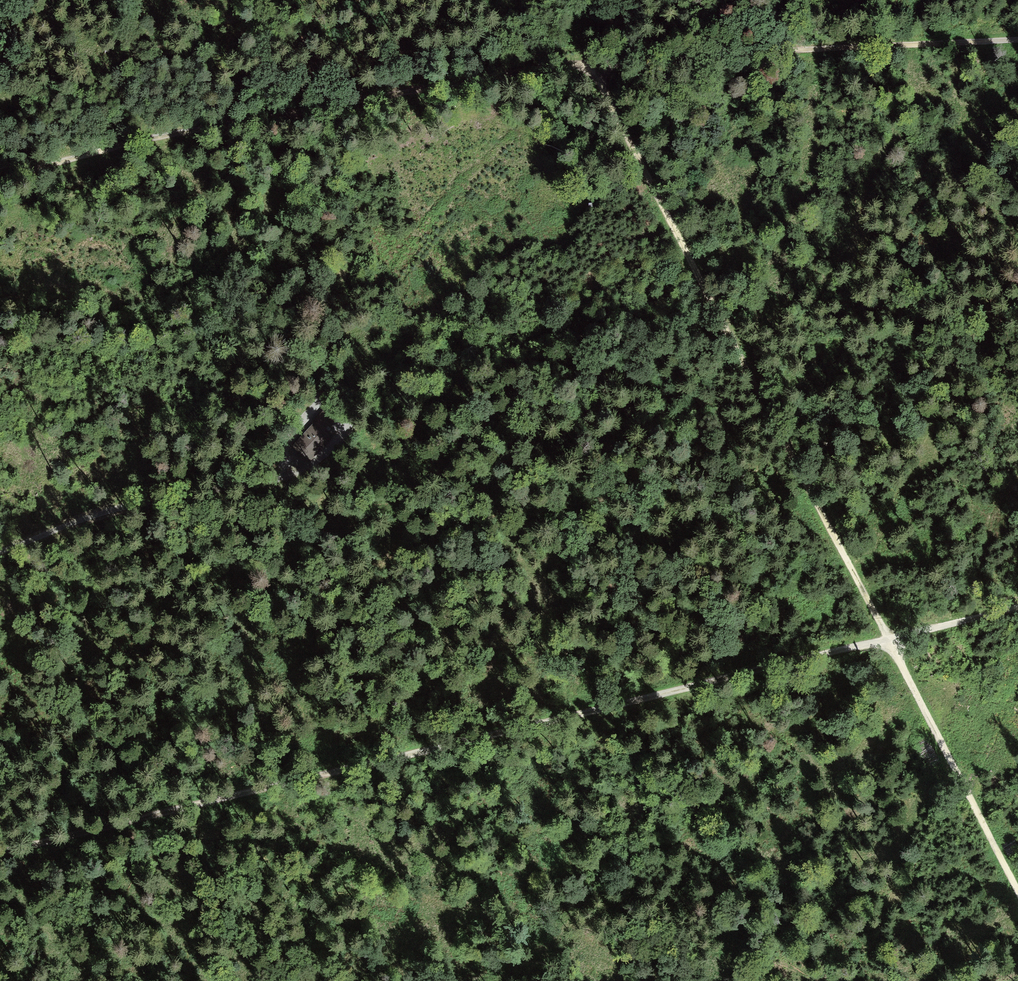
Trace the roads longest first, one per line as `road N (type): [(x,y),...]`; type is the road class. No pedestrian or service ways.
road 1 (track): [(0,851),(1017,608)]
road 2 (track): [(1017,888),(586,58)]
road 3 (track): [(0,183),(164,138),(586,58)]
road 4 (track): [(586,58),(1017,41)]
road 5 (track): [(0,527),(285,464),(284,444),(317,405),(331,412)]

